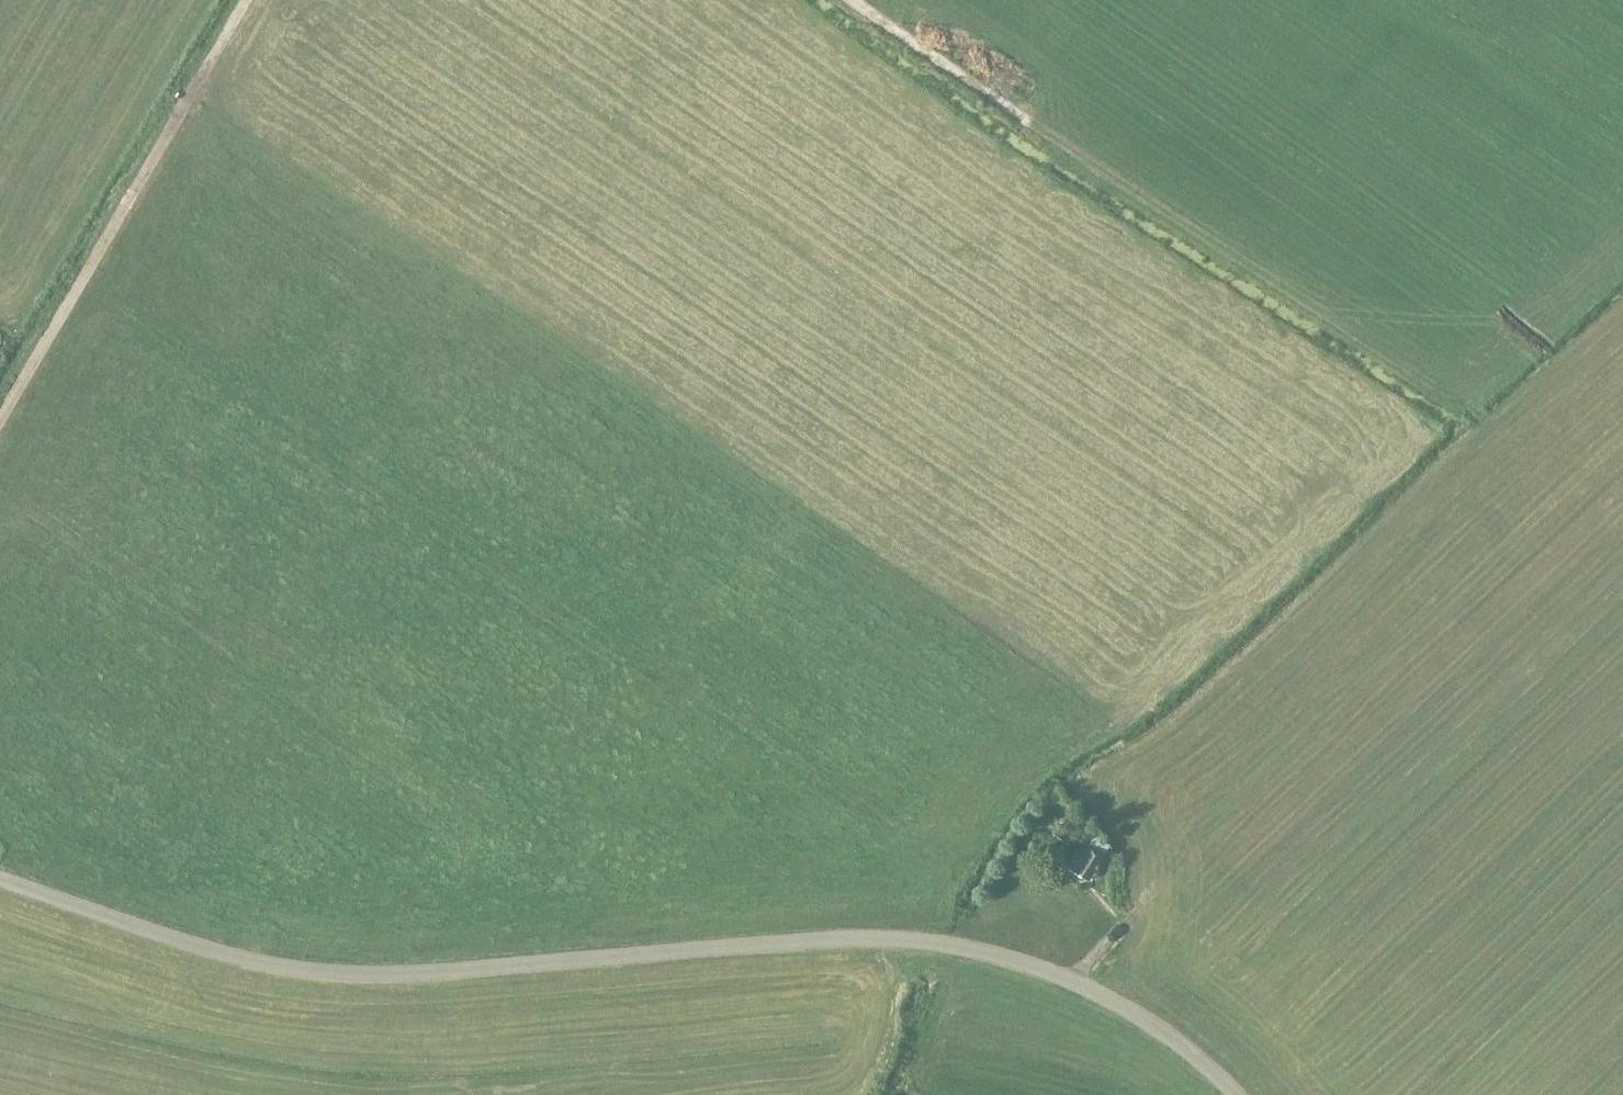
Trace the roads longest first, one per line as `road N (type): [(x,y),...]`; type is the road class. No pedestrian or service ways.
road 1 (unclassified): [(0,885),(214,955),(335,977),(916,943),(1068,983),(1157,1032),(1231,1094)]

